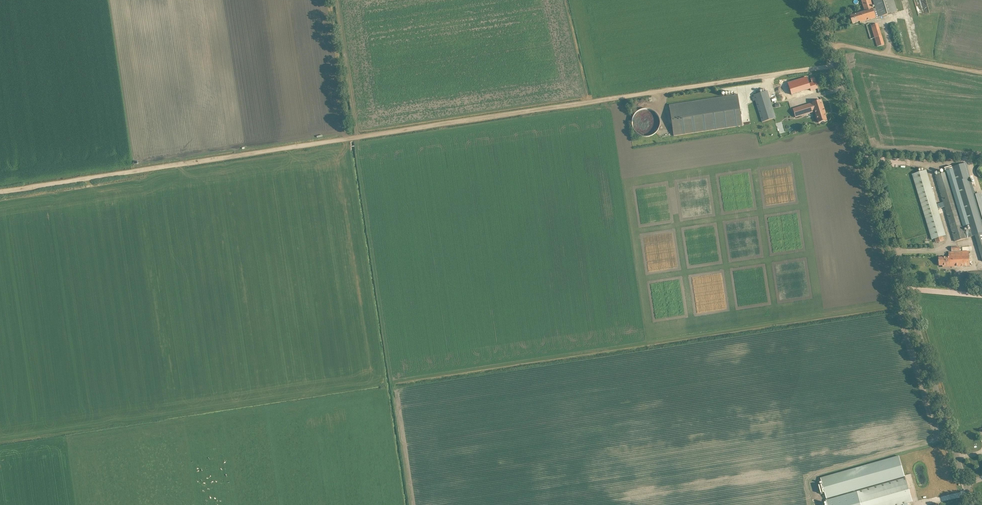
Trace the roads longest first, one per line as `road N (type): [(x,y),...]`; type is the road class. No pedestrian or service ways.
road 1 (track): [(837,66),(0,192)]
road 2 (tertiary): [(972,504),(817,0)]
road 3 (track): [(981,72),(830,44)]

